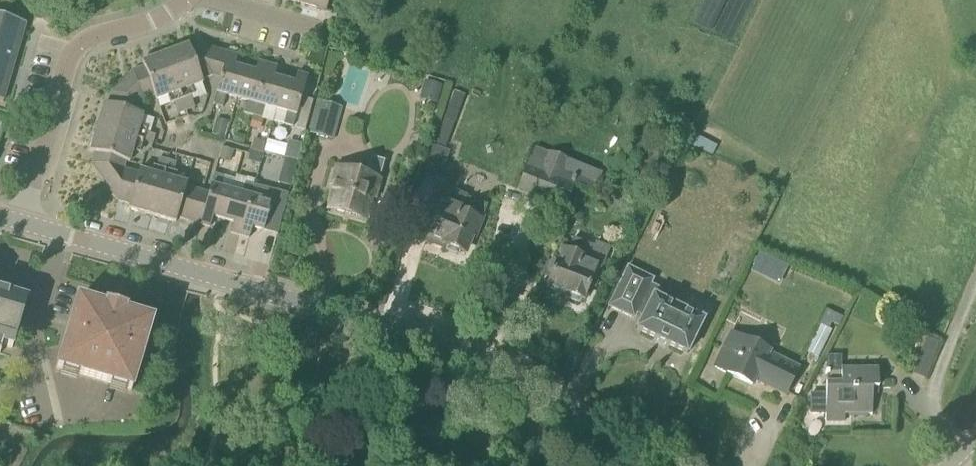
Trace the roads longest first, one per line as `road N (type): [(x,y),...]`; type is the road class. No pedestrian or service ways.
road 1 (tertiary): [(678,465),(424,336),(63,235)]
road 2 (residential): [(22,223),(71,54),(188,0)]
road 3 (unclassified): [(53,406),(37,352),(40,303),(63,235)]

